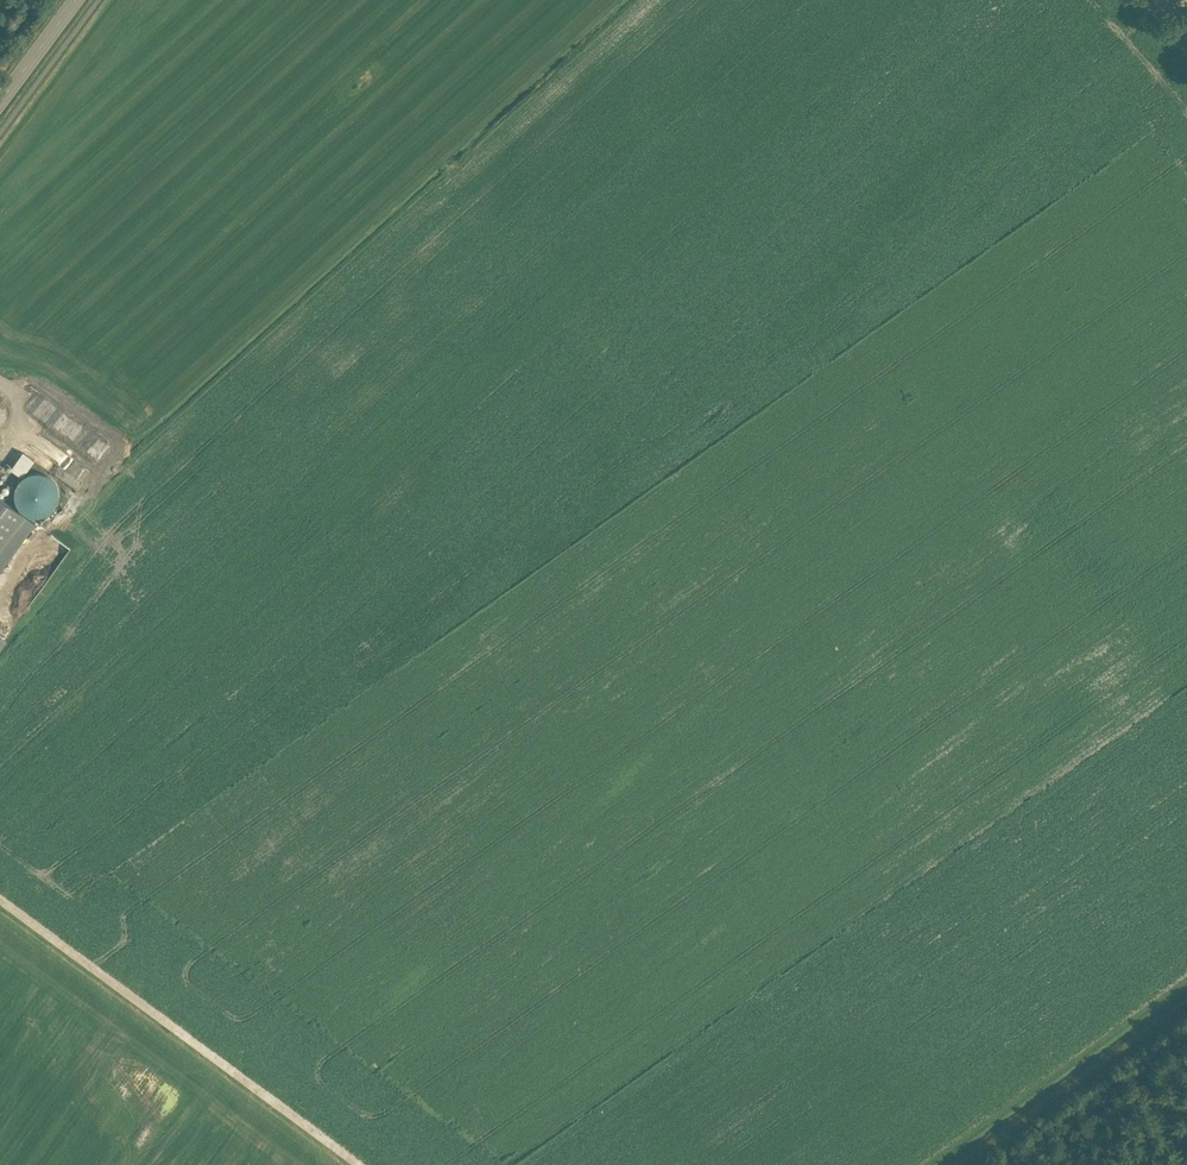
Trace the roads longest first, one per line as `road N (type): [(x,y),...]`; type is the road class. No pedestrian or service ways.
road 1 (track): [(358,1164),(0,897)]
road 2 (secondary): [(0,103),(76,0)]

